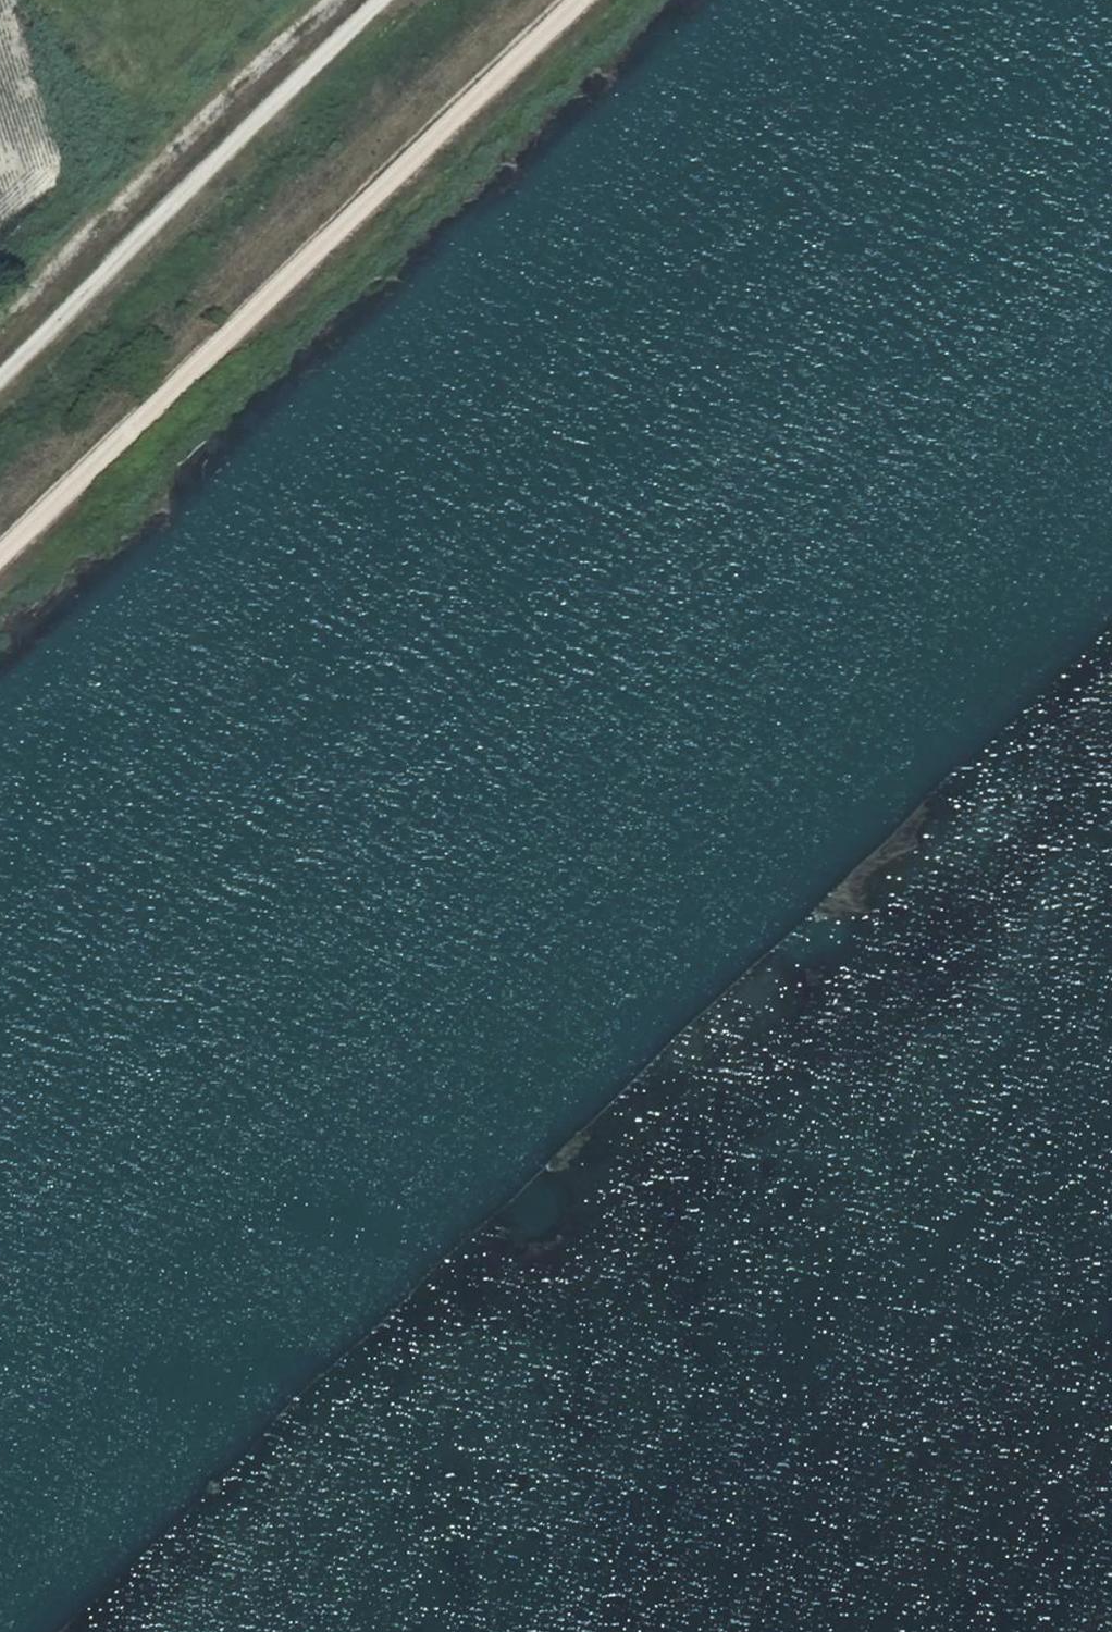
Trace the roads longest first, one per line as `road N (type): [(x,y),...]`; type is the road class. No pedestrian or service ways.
road 1 (track): [(0,377),(381,0)]

